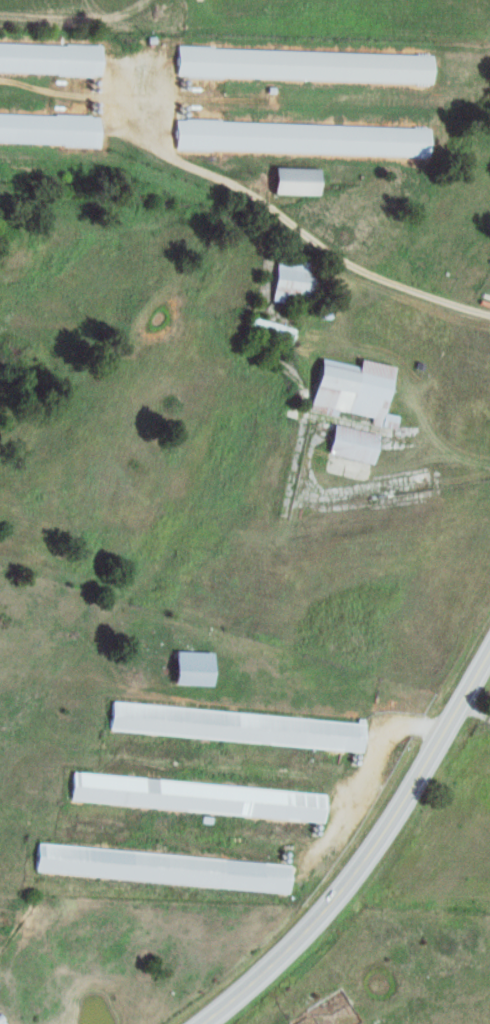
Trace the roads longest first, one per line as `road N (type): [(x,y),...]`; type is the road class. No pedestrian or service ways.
road 1 (primary): [(186,1023),(284,942),(339,878),(489,629)]
road 2 (residential): [(434,725),(414,713),(385,726),(353,802),(301,862)]

